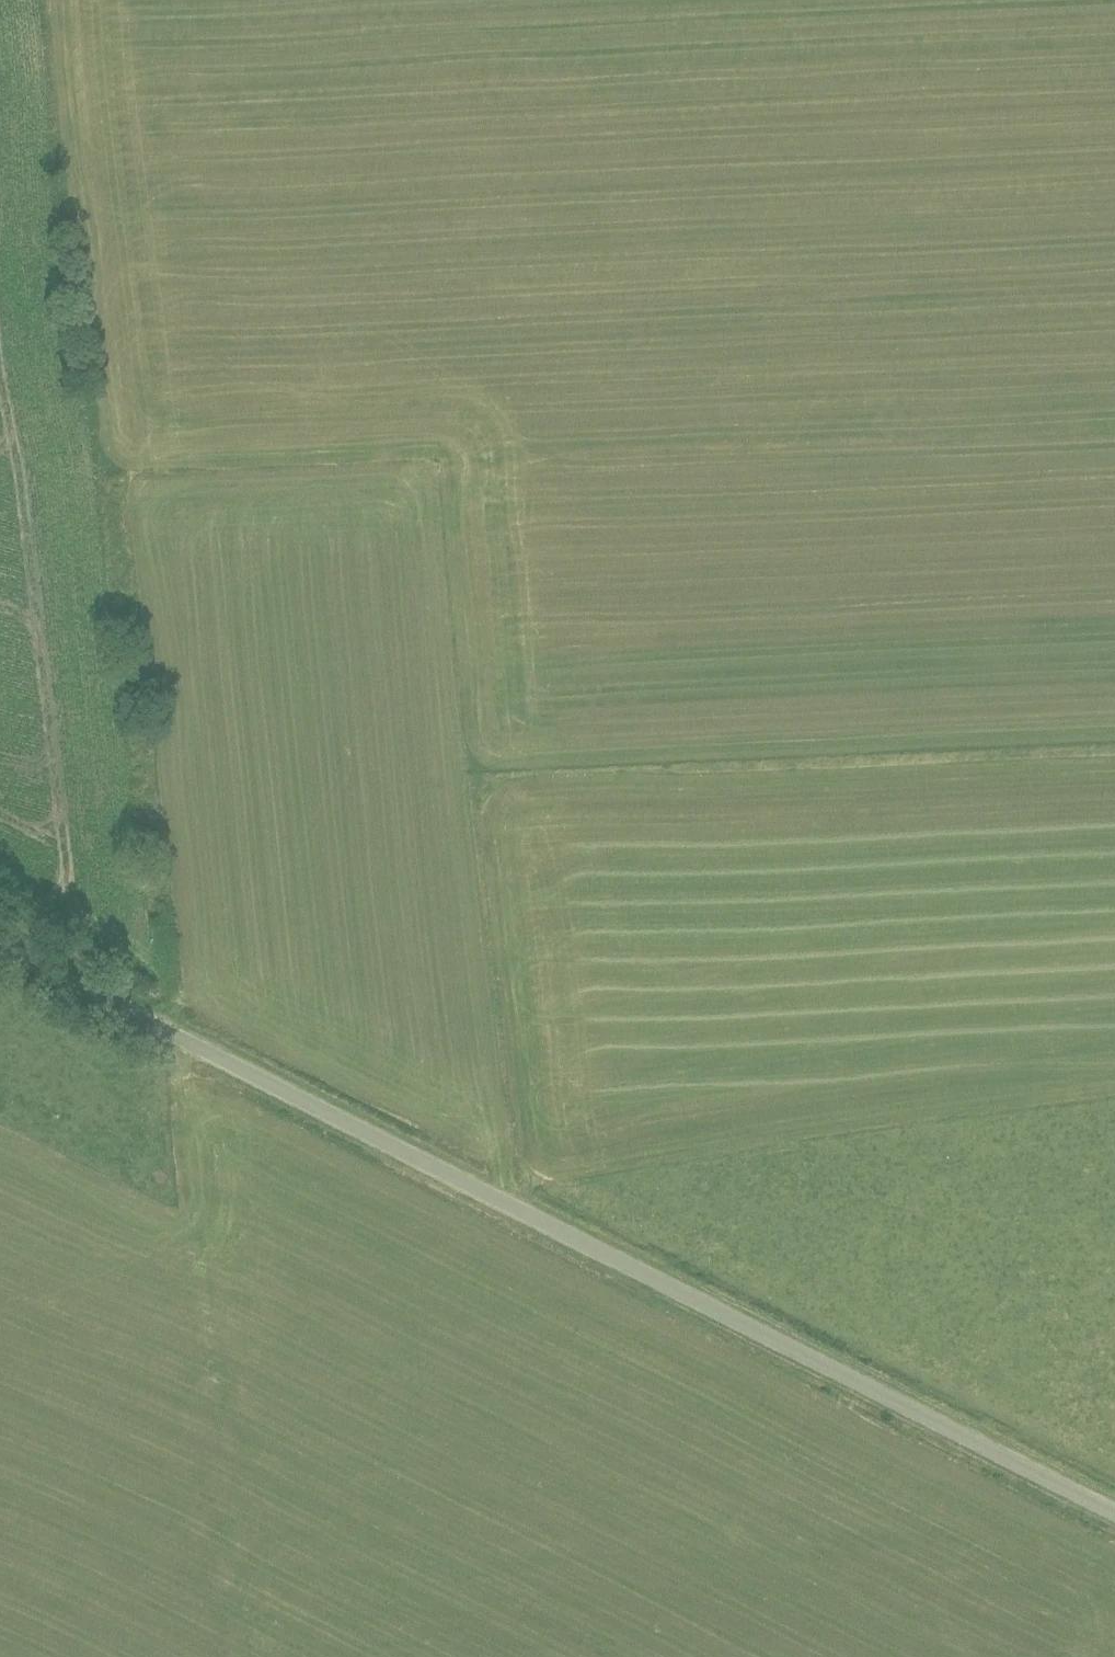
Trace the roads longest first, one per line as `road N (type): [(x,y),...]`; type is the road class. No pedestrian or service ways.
road 1 (unclassified): [(1114,1515),(0,953)]

